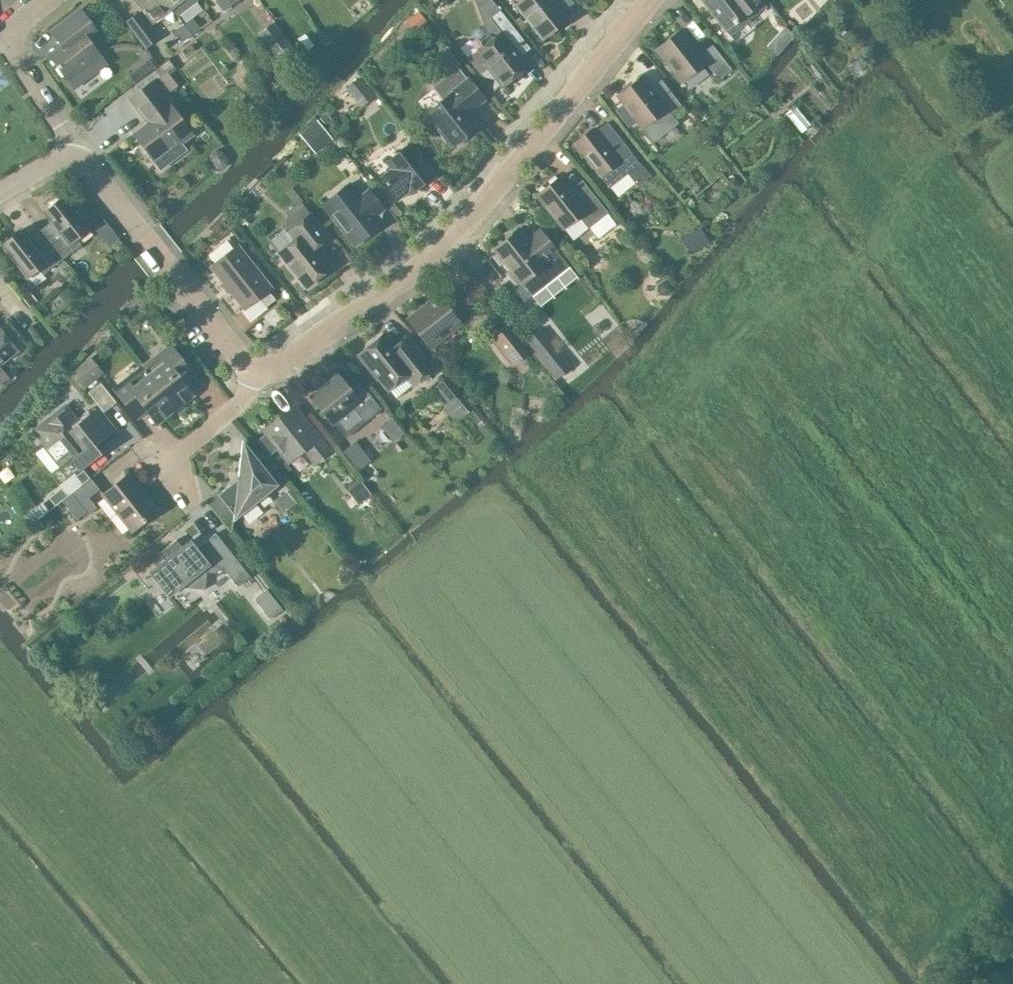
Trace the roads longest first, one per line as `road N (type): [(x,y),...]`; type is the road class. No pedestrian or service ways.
road 1 (residential): [(261,380),(383,293),(479,202),(636,0)]
road 2 (residential): [(261,380),(77,156)]
road 3 (residential): [(836,828),(1012,700)]
road 4 (residential): [(77,156),(13,53),(13,27),(48,0)]
road 5 (residential): [(162,467),(261,380)]

